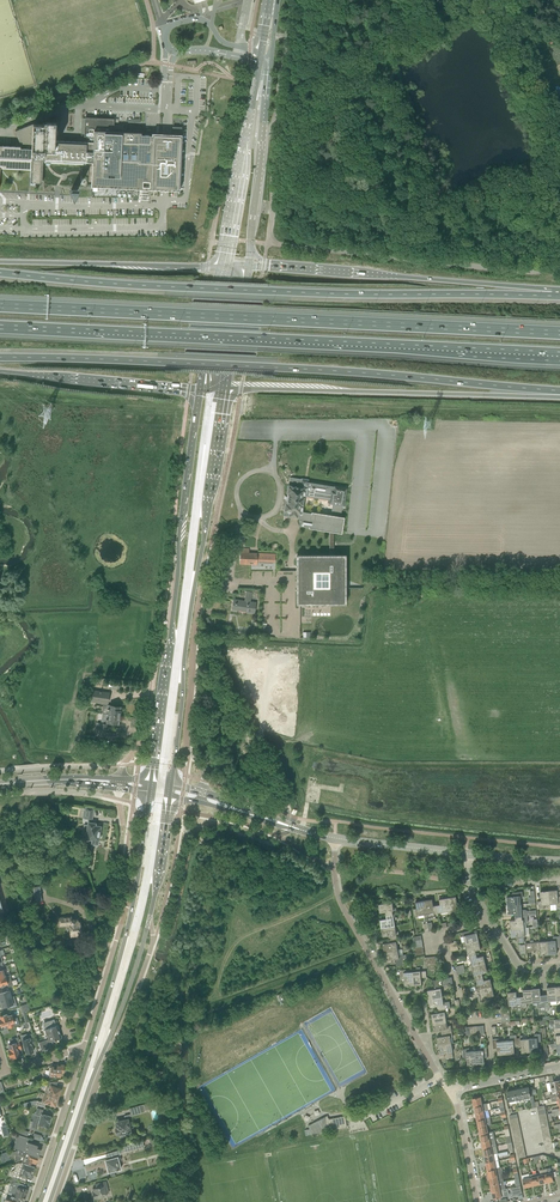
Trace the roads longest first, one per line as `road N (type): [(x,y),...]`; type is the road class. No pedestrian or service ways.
road 1 (trunk): [(0,357),(291,368),(559,391)]
road 2 (motorway): [(559,334),(0,306)]
road 3 (motorway): [(0,327),(559,354)]
road 4 (trunk): [(552,297),(312,293),(0,273)]
road 5 (unclassified): [(559,266),(503,269),(267,243),(274,124)]
road 6 (secondary): [(172,787),(228,388)]
road 7 (secondary): [(200,390),(151,783)]
road 8 (trunk): [(228,388),(559,391)]
road 9 (track): [(559,413),(239,404)]
road 10 (trunk): [(552,297),(249,265)]
road 11 (residential): [(55,1201),(135,995),(152,941),(146,917)]
road 12 (unclassified): [(207,796),(206,757),(187,737),(203,582)]
road 13 (trunk): [(222,267),(0,262)]
road 14 (unclassified): [(449,1091),(340,900)]
road 15 (track): [(274,124),(454,9)]
road 16 (secondary): [(260,60),(222,267)]
road 17 (trunk): [(0,371),(200,390)]
road 18 (track): [(365,580),(559,582)]
road 19 (secondary): [(135,904),(88,1075)]
road 20 (secondary): [(88,1075),(146,917)]
road 21 (residential): [(84,1051),(32,1201)]
road 22 (track): [(215,998),(363,944)]
road 23 (unclassified): [(121,779),(142,737),(160,642)]
road 24 (unclassified): [(120,919),(84,1051)]
road 25 (tertiary): [(467,854),(334,837)]
road 26 (secondary): [(45,1201),(88,1075)]
road 27 (unclassified): [(340,900),(470,883)]
road 28 (unclassified): [(274,124),(293,0)]
road 29 (secondary): [(222,267),(200,390)]
road 30 (secondary): [(228,388),(249,265)]
road 31 (secondary): [(146,917),(170,796)]
road 32 (secondary): [(249,265),(262,145)]

